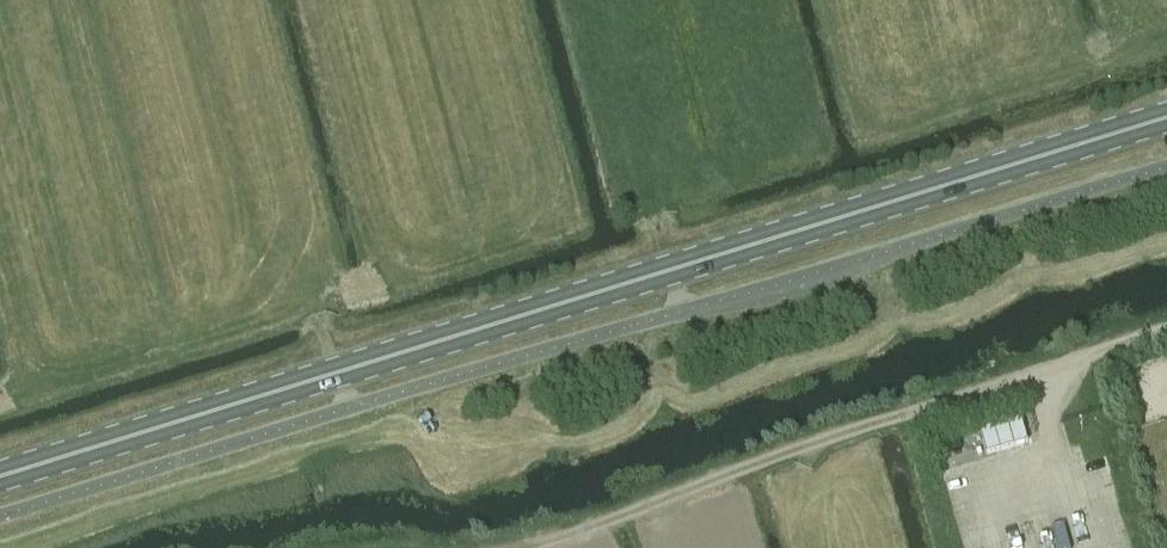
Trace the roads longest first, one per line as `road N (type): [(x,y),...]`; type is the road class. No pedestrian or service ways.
road 1 (primary): [(0,477),(1166,117)]
road 2 (unclassified): [(0,516),(1166,167)]
road 3 (track): [(192,0),(270,276),(317,316),(335,374)]
road 4 (track): [(908,415),(532,547)]
road 5 (unclassified): [(908,415),(1166,330)]
road 6 (track): [(598,33),(673,270)]

